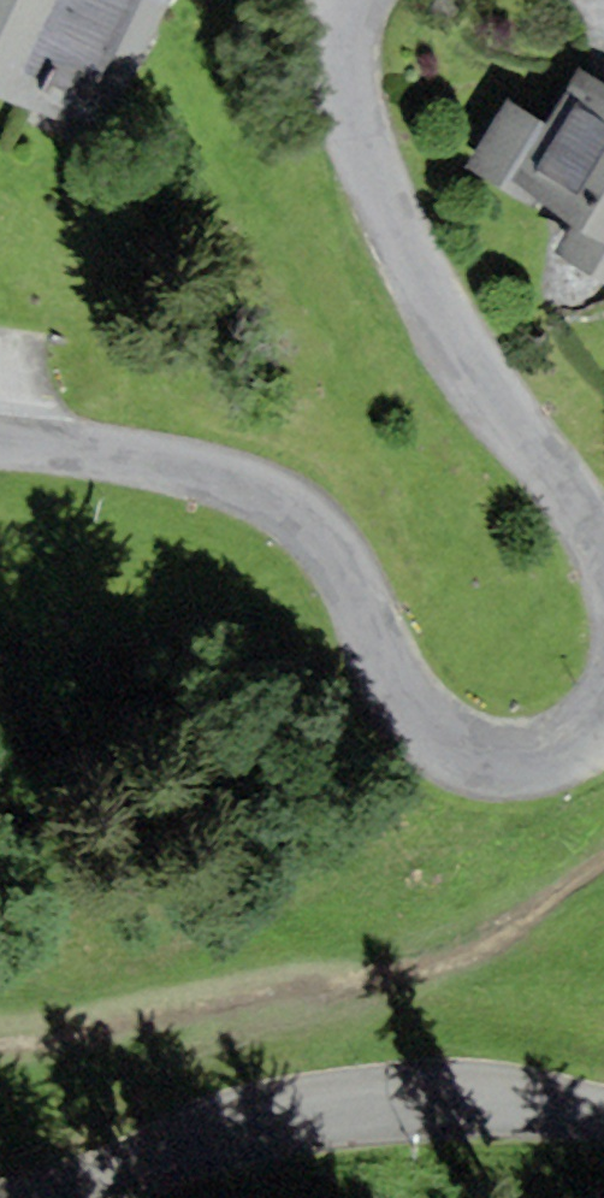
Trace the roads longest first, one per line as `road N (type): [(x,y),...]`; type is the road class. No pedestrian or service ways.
road 1 (residential): [(0,445),(204,474),(302,519),(357,587),(407,695),(458,747),(526,757),(571,741),(603,715)]
road 2 (residential): [(603,555),(423,268),(371,158),(347,71),(352,0)]
road 3 (residential): [(49,1197),(236,1145),(408,1110),(603,1113)]

